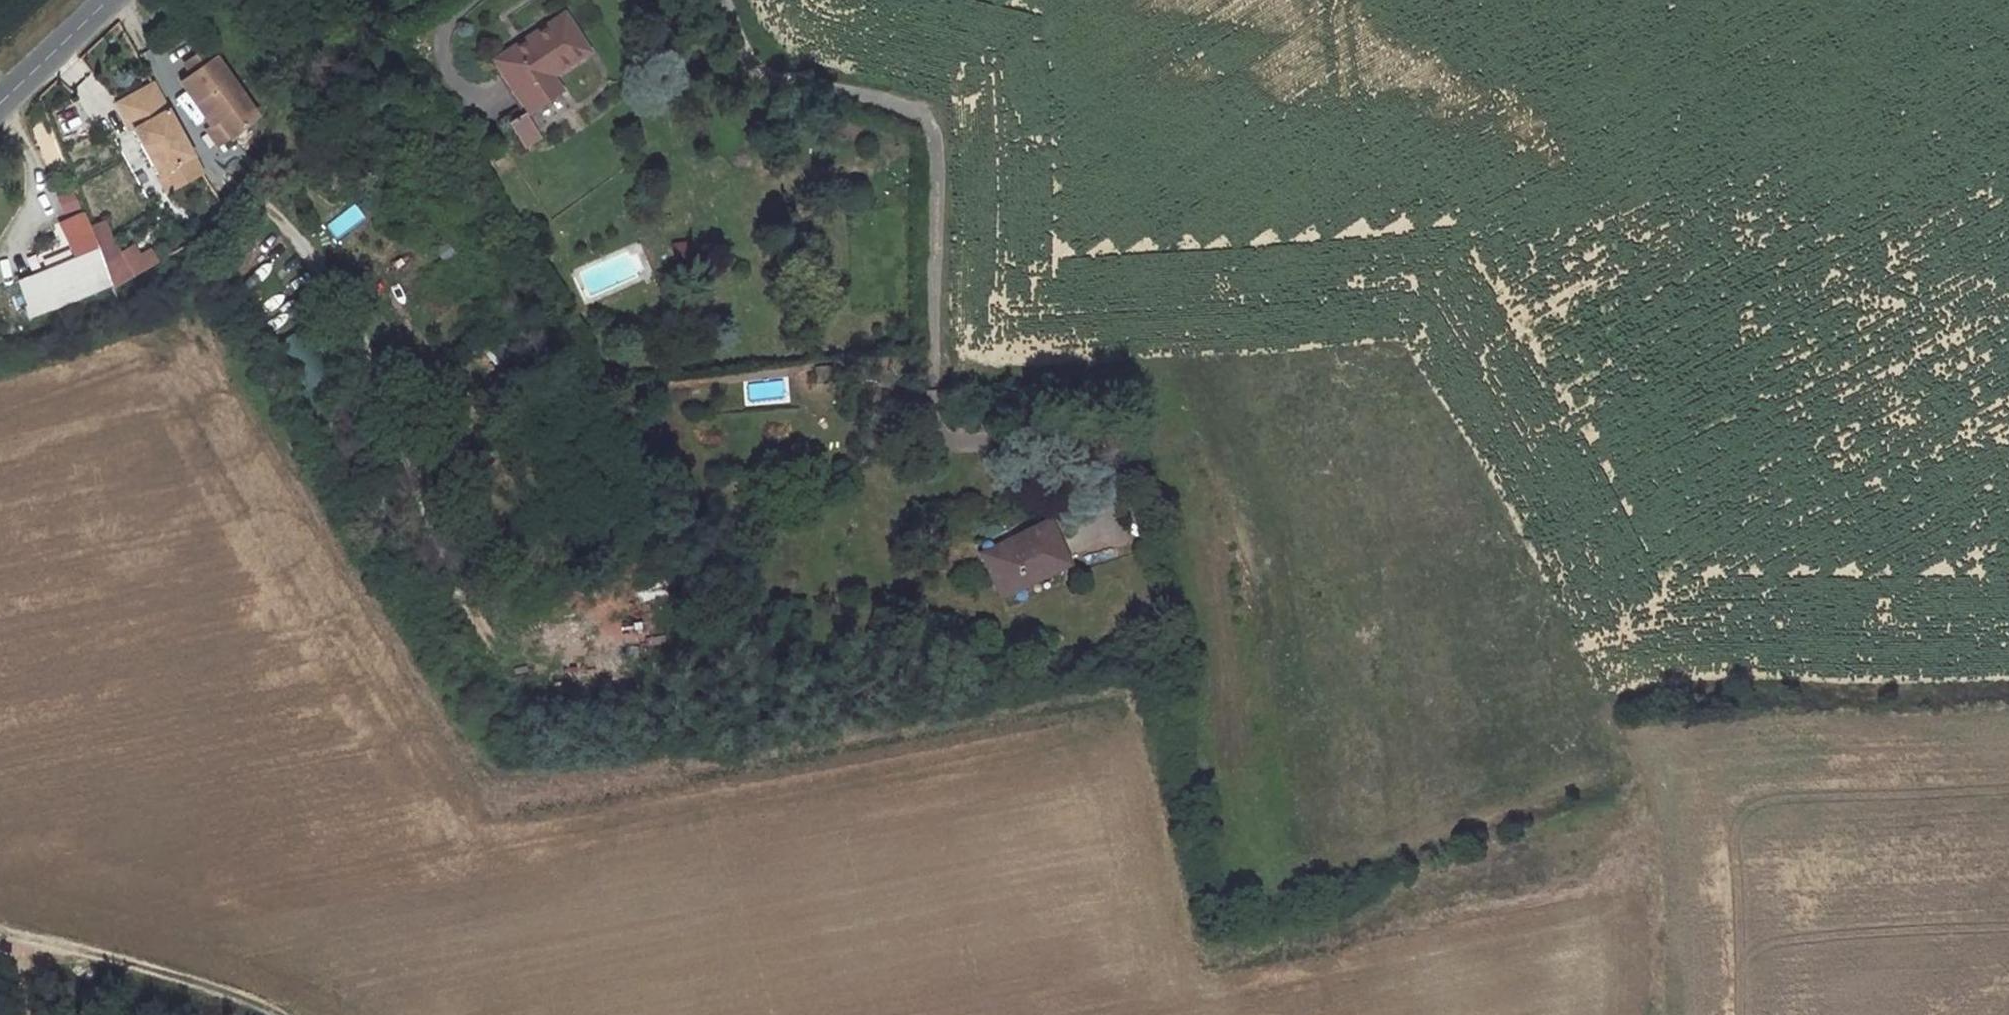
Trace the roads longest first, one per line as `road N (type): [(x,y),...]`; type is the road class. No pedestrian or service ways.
road 1 (track): [(0,938),(256,1003)]
road 2 (tertiary): [(107,0),(0,103)]

